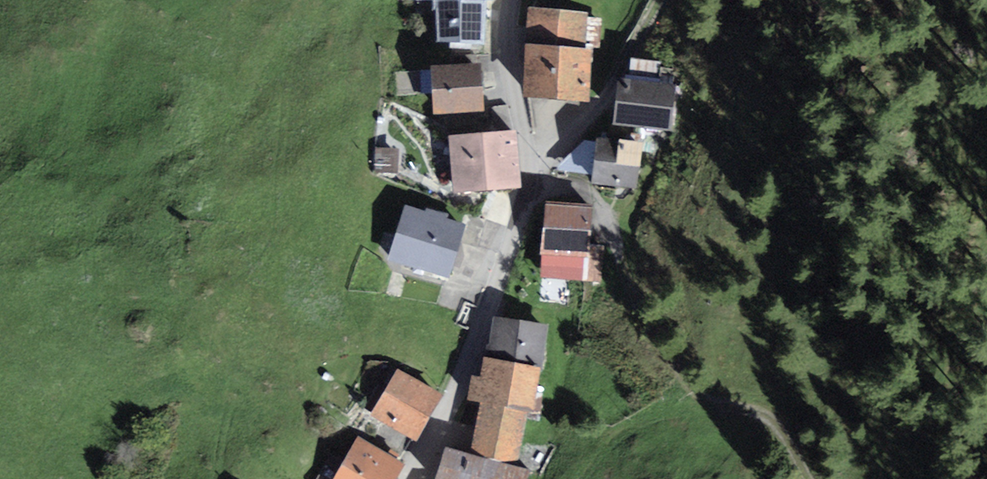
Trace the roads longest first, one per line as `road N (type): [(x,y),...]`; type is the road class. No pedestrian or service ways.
road 1 (residential): [(410,478),(467,364),(528,189),(508,52),(511,0)]
road 2 (track): [(810,478),(770,417),(708,401),(686,383),(633,295),(598,202),(528,189)]
road 3 (track): [(658,0),(602,100),(529,168)]

